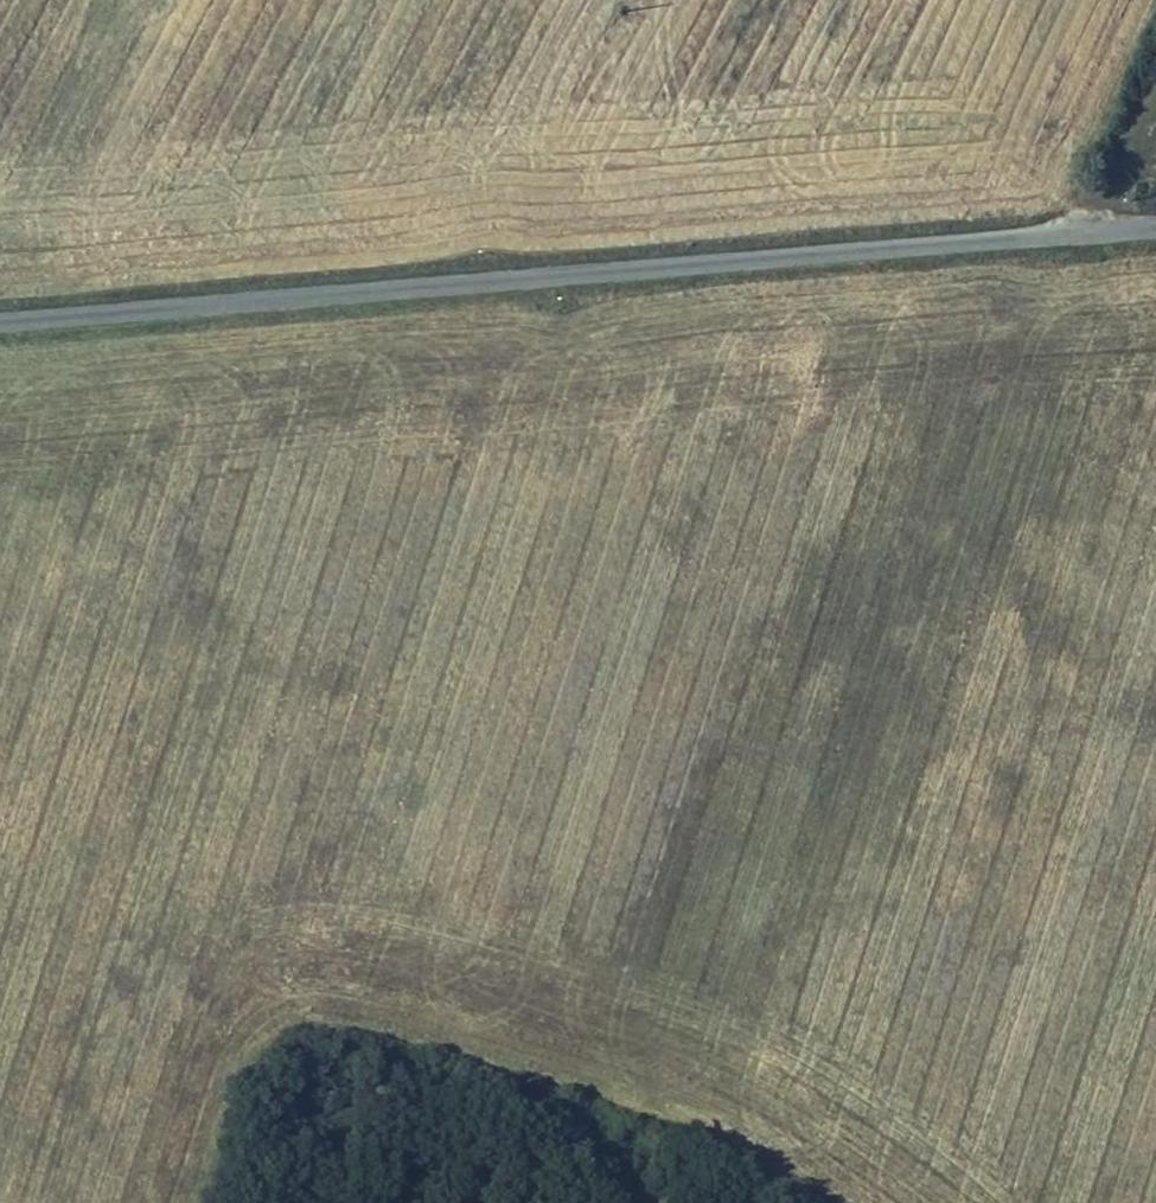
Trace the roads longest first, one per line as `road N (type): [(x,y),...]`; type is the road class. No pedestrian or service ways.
road 1 (unclassified): [(1155,221),(609,272),(0,315)]

